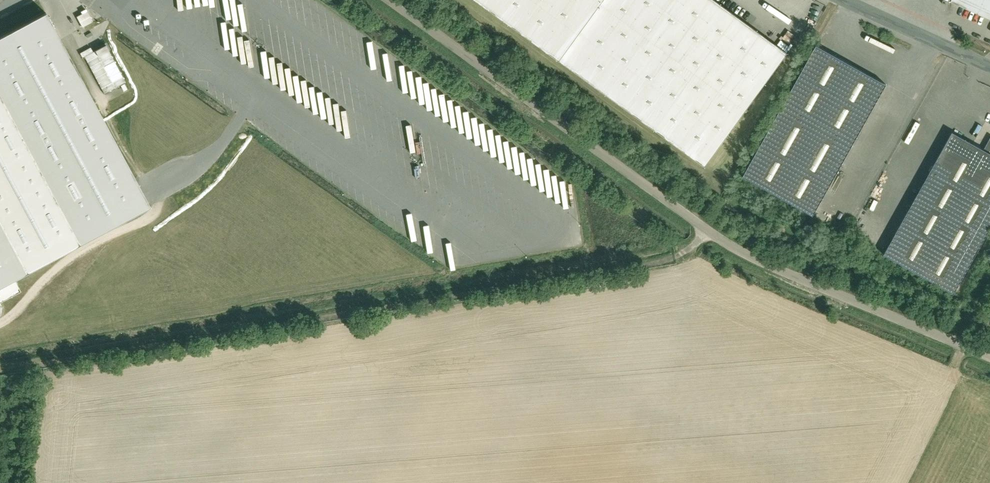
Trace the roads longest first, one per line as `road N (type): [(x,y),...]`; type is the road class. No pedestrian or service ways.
road 1 (track): [(0,370),(658,263),(712,231)]
road 2 (unclassified): [(391,0),(712,231),(989,357)]
road 3 (residential): [(989,67),(844,0)]

